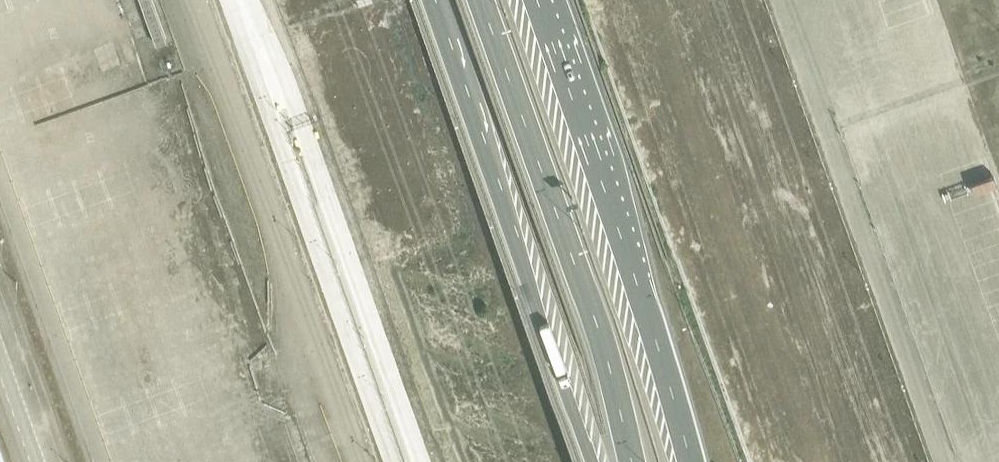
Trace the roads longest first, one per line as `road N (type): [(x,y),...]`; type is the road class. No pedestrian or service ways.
road 1 (trunk): [(435,0),(599,461)]
road 2 (secondary): [(692,461),(538,0)]
road 3 (trunk): [(484,0),(594,312),(635,461)]

